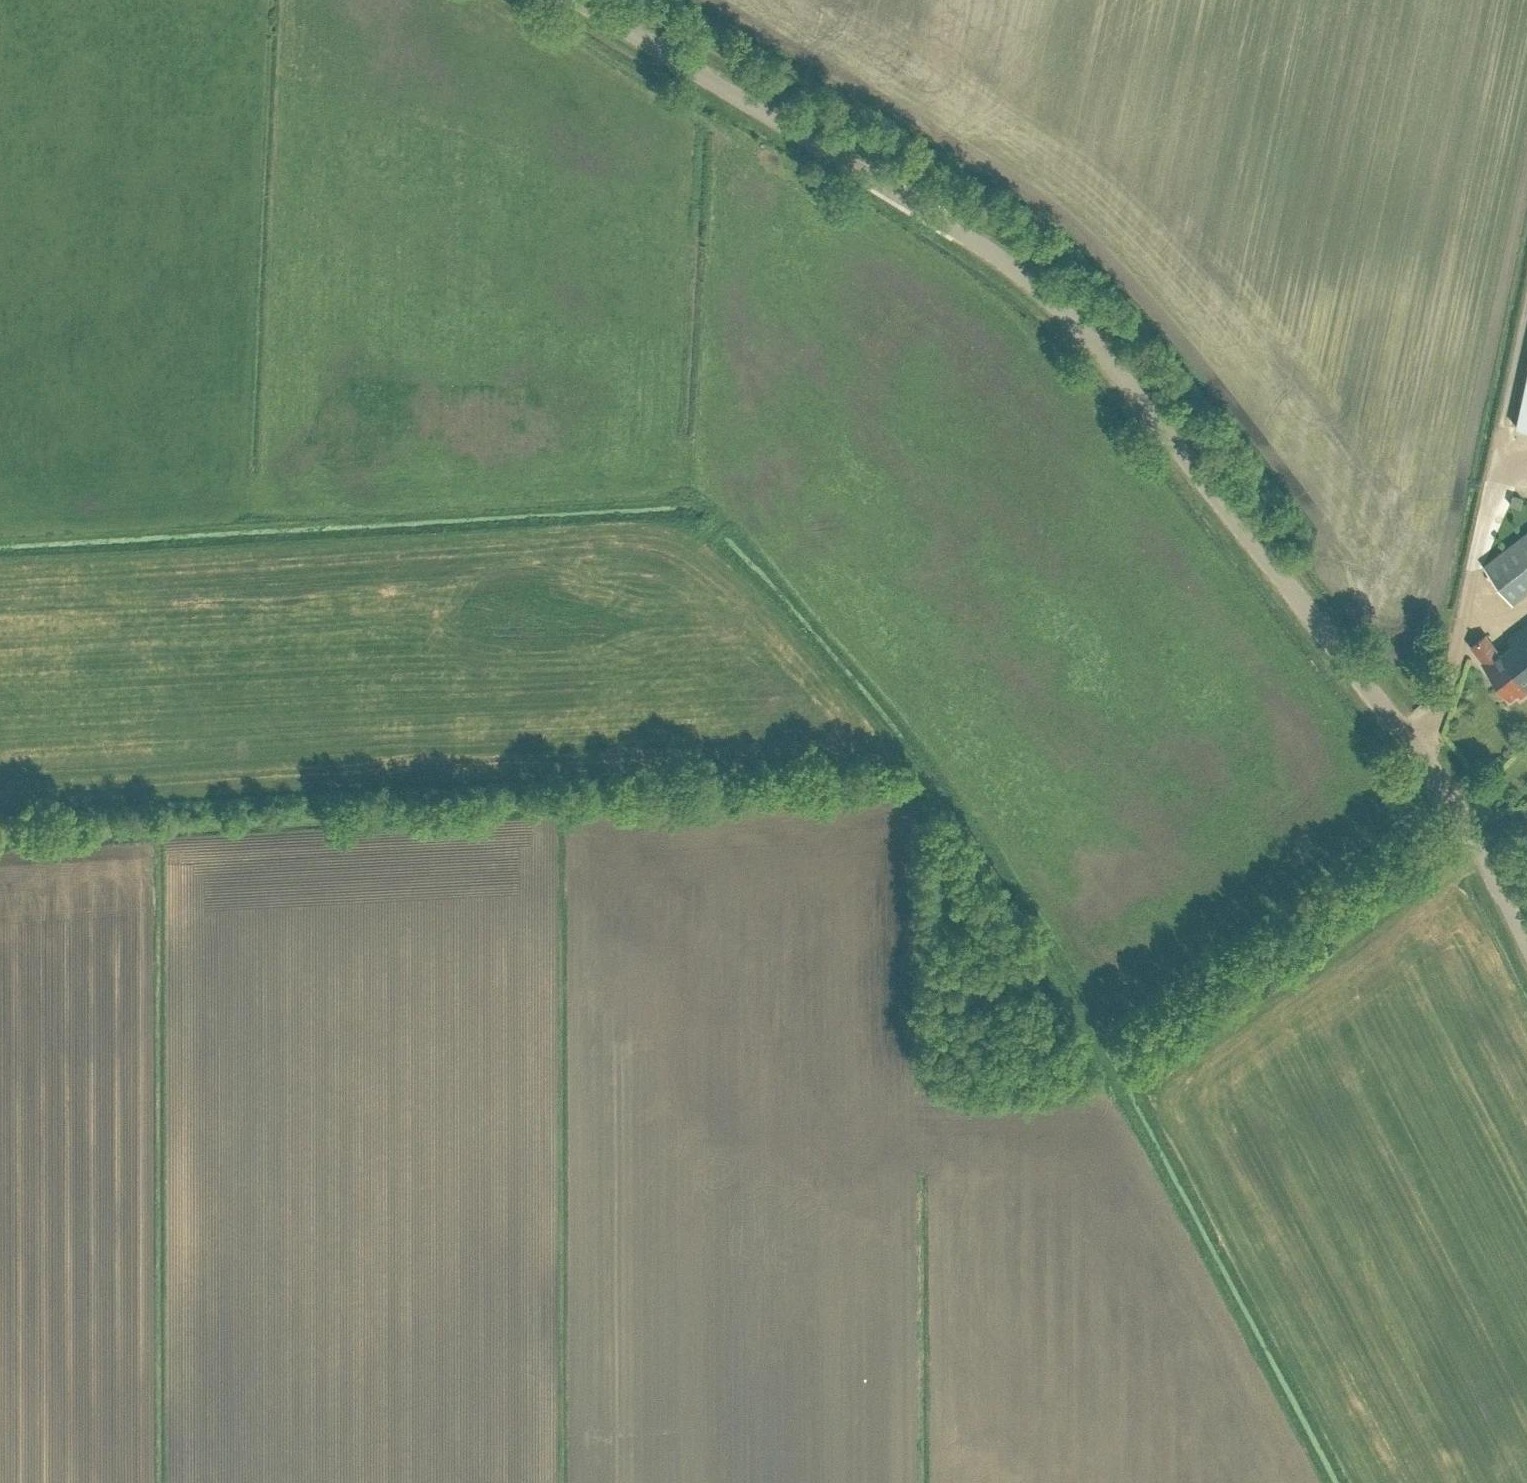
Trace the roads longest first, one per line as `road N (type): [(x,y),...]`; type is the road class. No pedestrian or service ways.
road 1 (unclassified): [(1526,942),(1413,741),(1056,301),(998,253),(578,0)]
road 2 (track): [(1422,756),(1526,310)]

